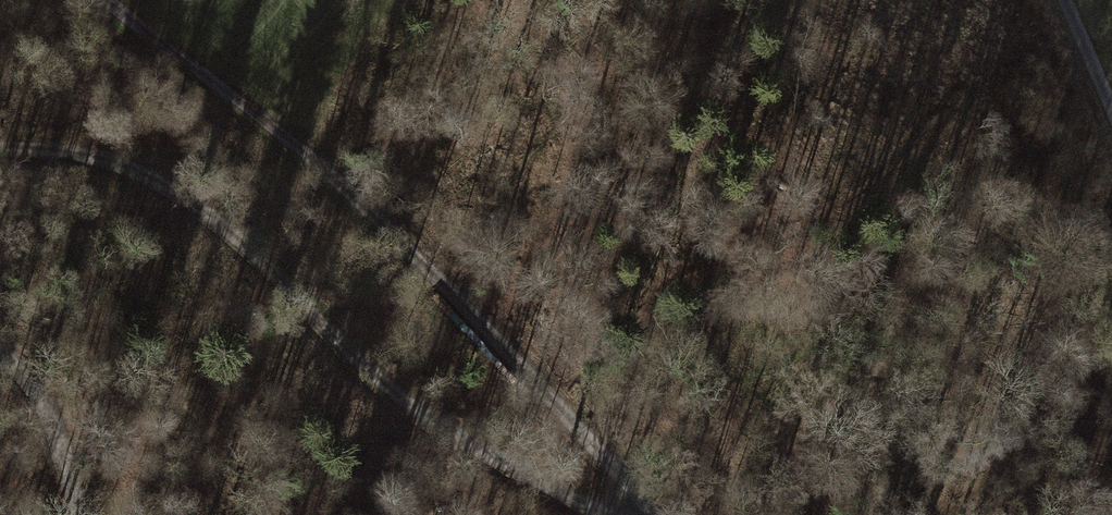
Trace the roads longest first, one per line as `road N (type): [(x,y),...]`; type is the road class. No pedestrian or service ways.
road 1 (track): [(651,514),(621,471),(429,265),(255,111),(108,0)]
road 2 (track): [(613,514),(451,433),(356,357),(260,252),(150,175),(63,149),(0,147)]
road 3 (track): [(77,514),(51,406),(0,352)]

